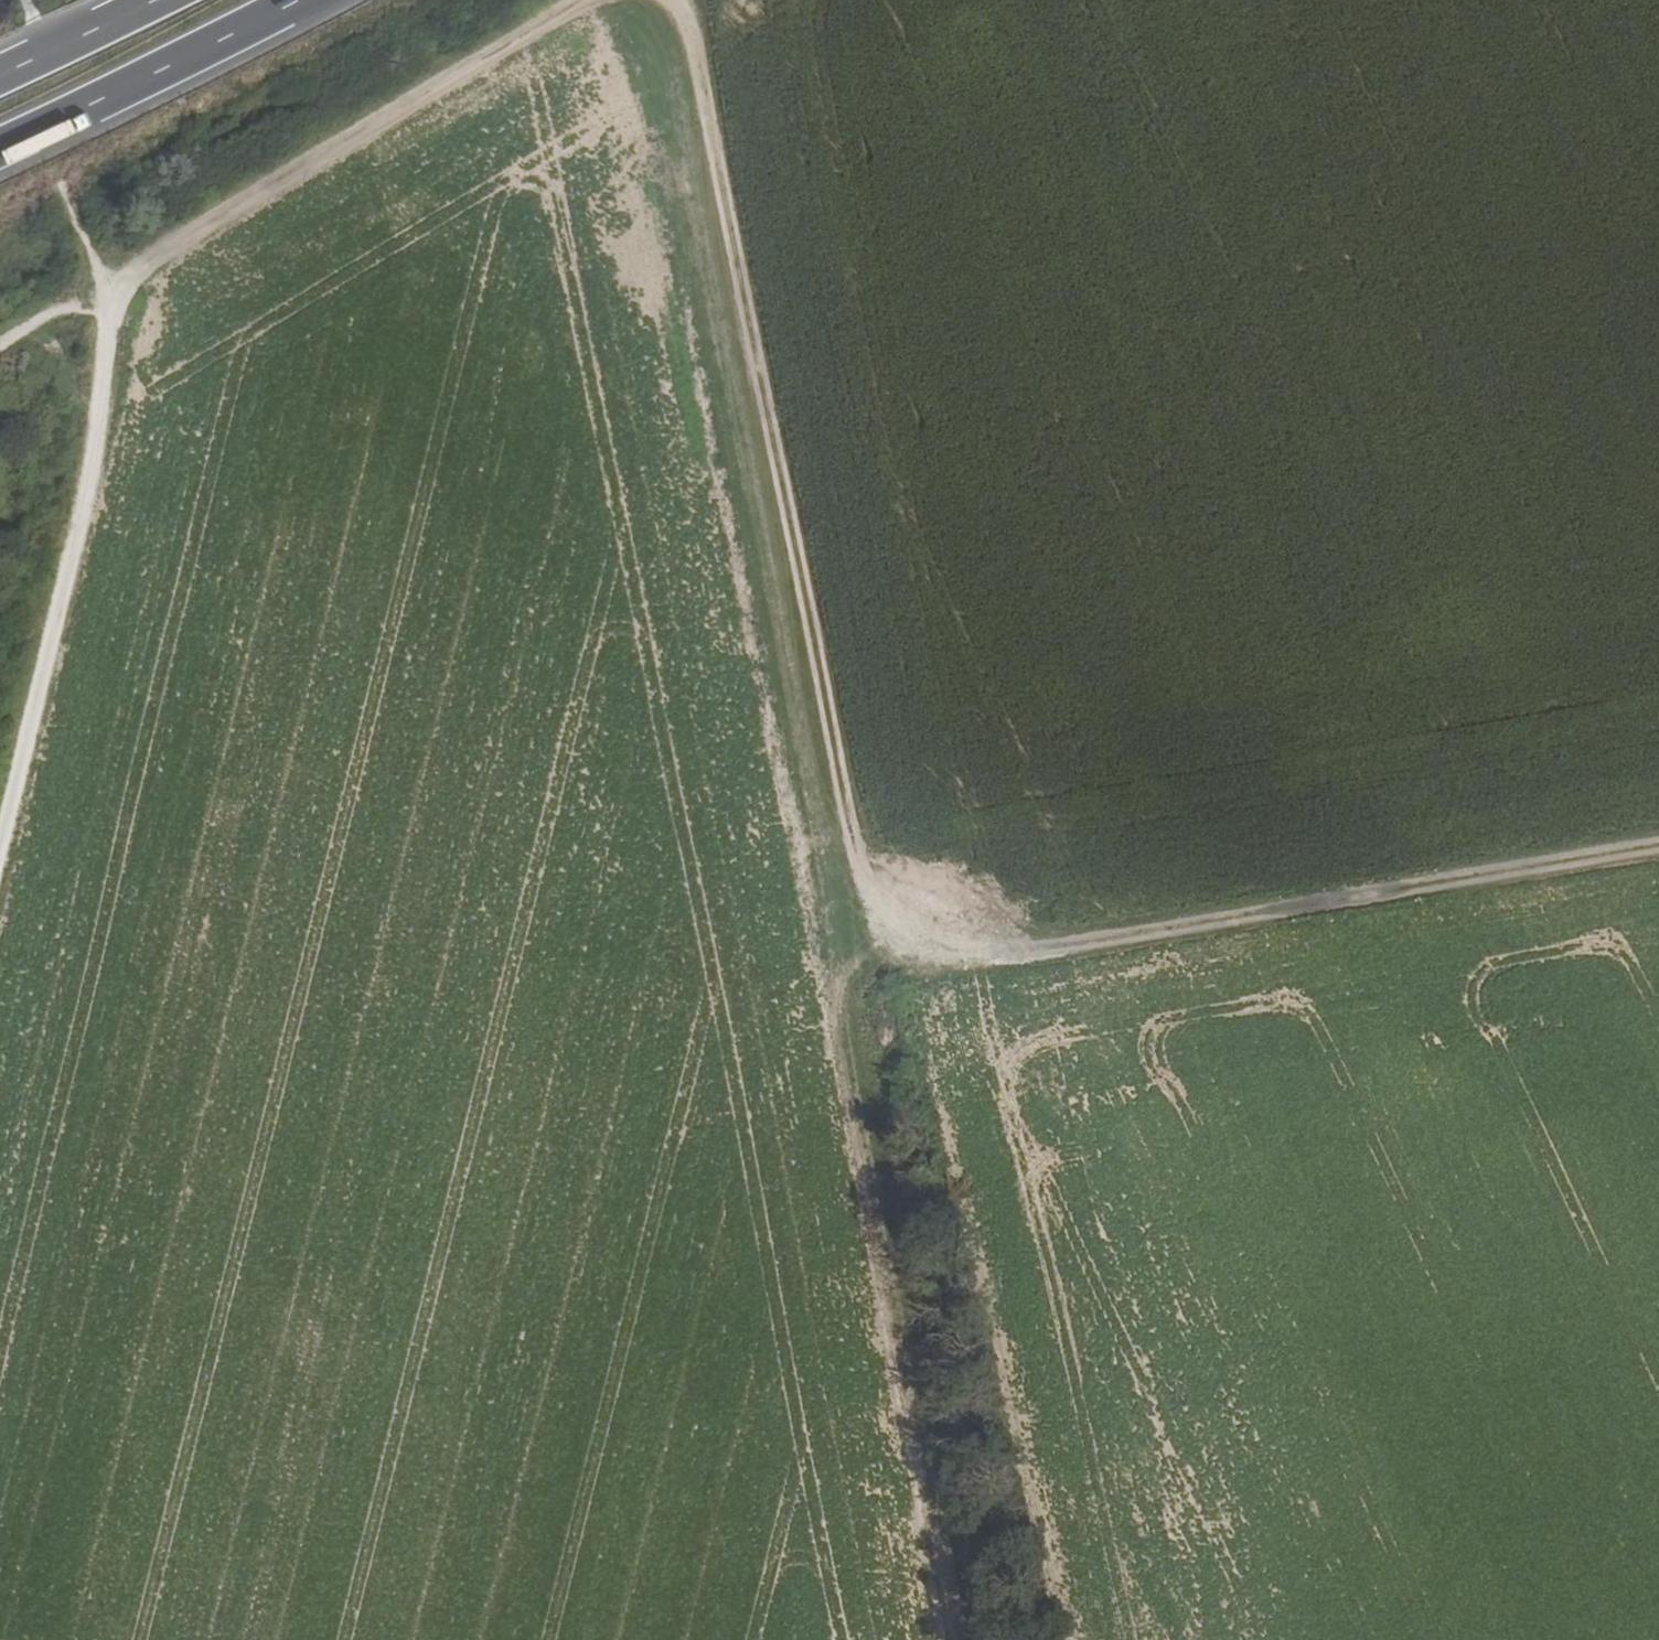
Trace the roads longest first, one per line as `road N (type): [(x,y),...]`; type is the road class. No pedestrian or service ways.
road 1 (track): [(1658,844),(1034,951),(976,954),(889,921),(860,869),(843,801),(690,25),(675,0)]
road 2 (track): [(889,921),(839,982),(839,1029),(972,1639)]
road 3 (track): [(101,295),(107,372),(0,844)]
road 4 (track): [(576,0),(196,229),(101,295)]
road 5 (trunk): [(0,148),(301,0)]
road 6 (track): [(0,37),(69,208)]
road 7 (trunk): [(157,0),(0,75)]

